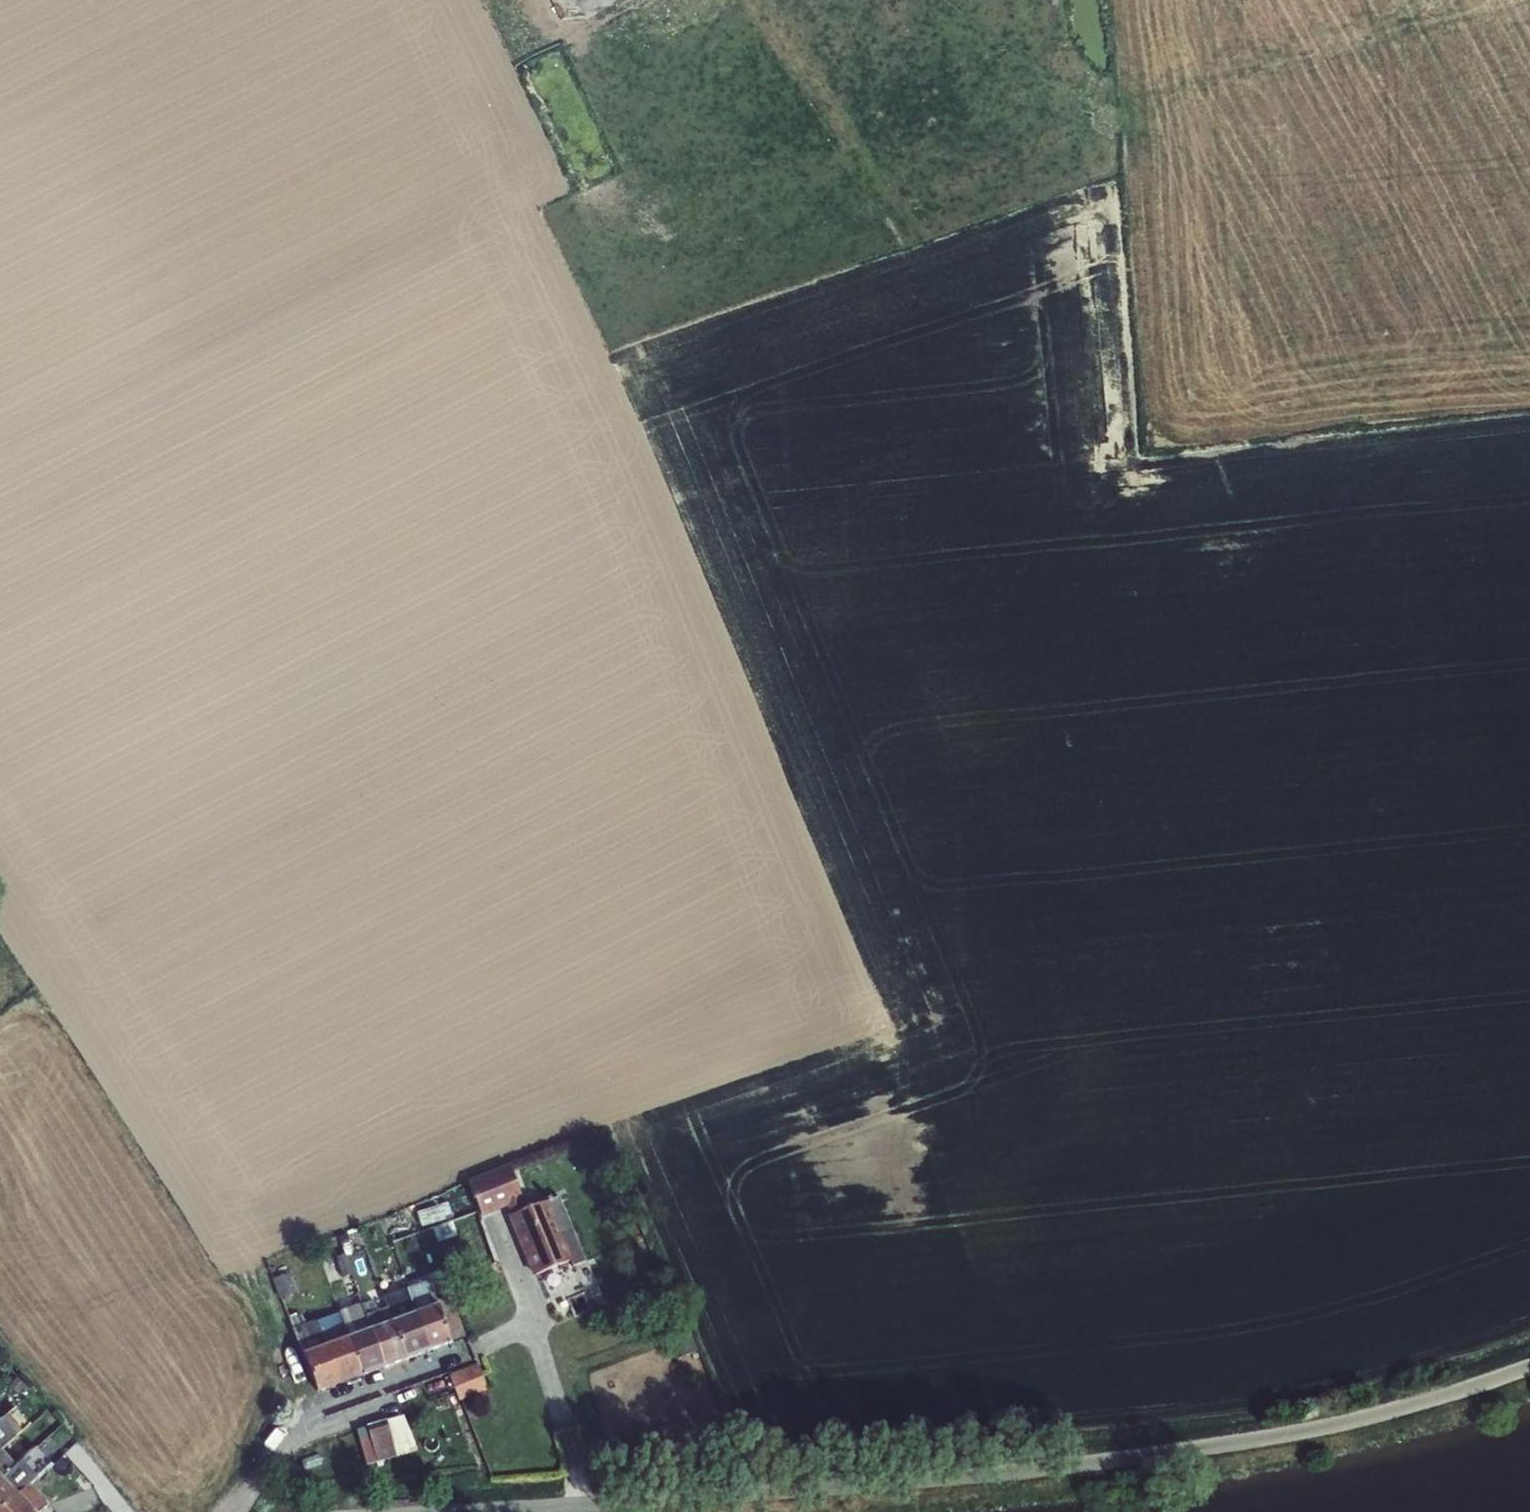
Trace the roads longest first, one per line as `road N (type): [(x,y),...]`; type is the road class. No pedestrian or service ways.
road 1 (residential): [(232,1511),(324,1404)]

